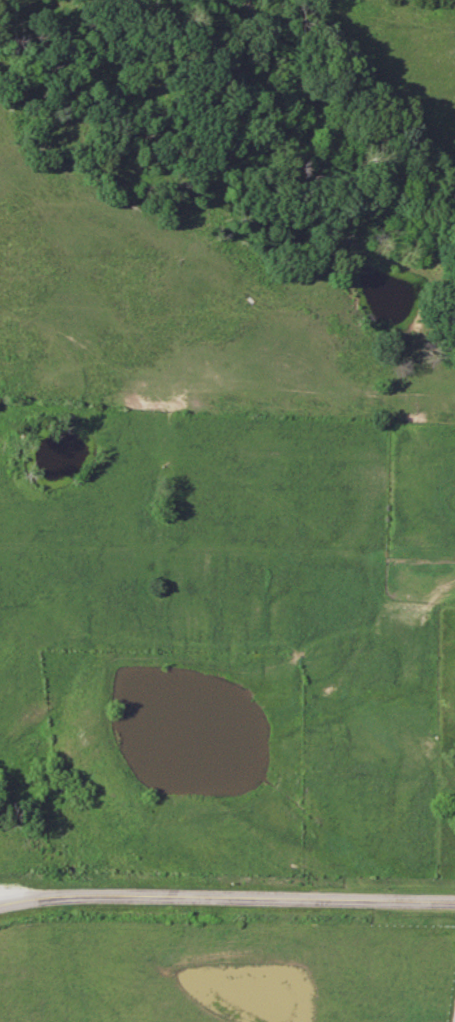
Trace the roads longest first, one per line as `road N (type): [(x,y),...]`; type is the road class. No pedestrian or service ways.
road 1 (tertiary): [(454,902),(69,896)]

